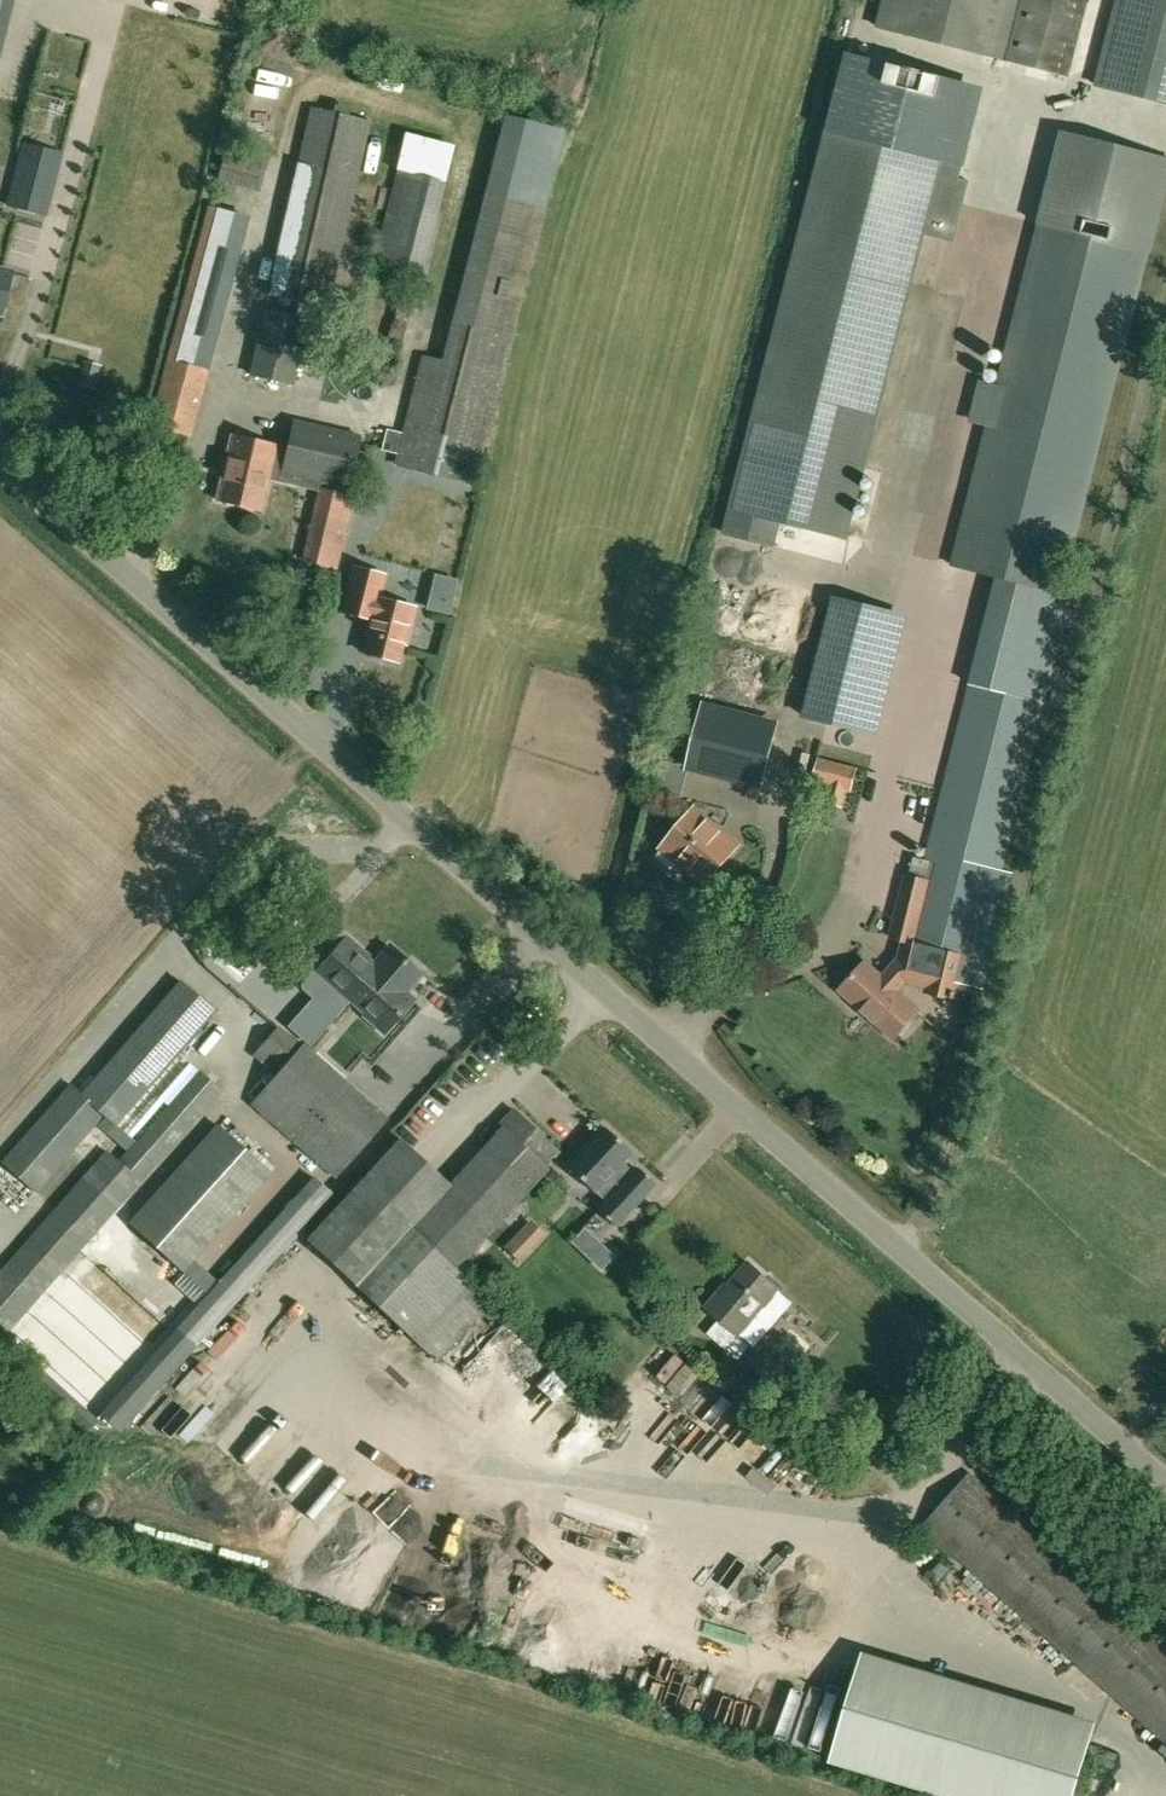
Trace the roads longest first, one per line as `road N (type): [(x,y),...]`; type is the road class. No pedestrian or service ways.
road 1 (unclassified): [(1165,1482),(0,464)]

